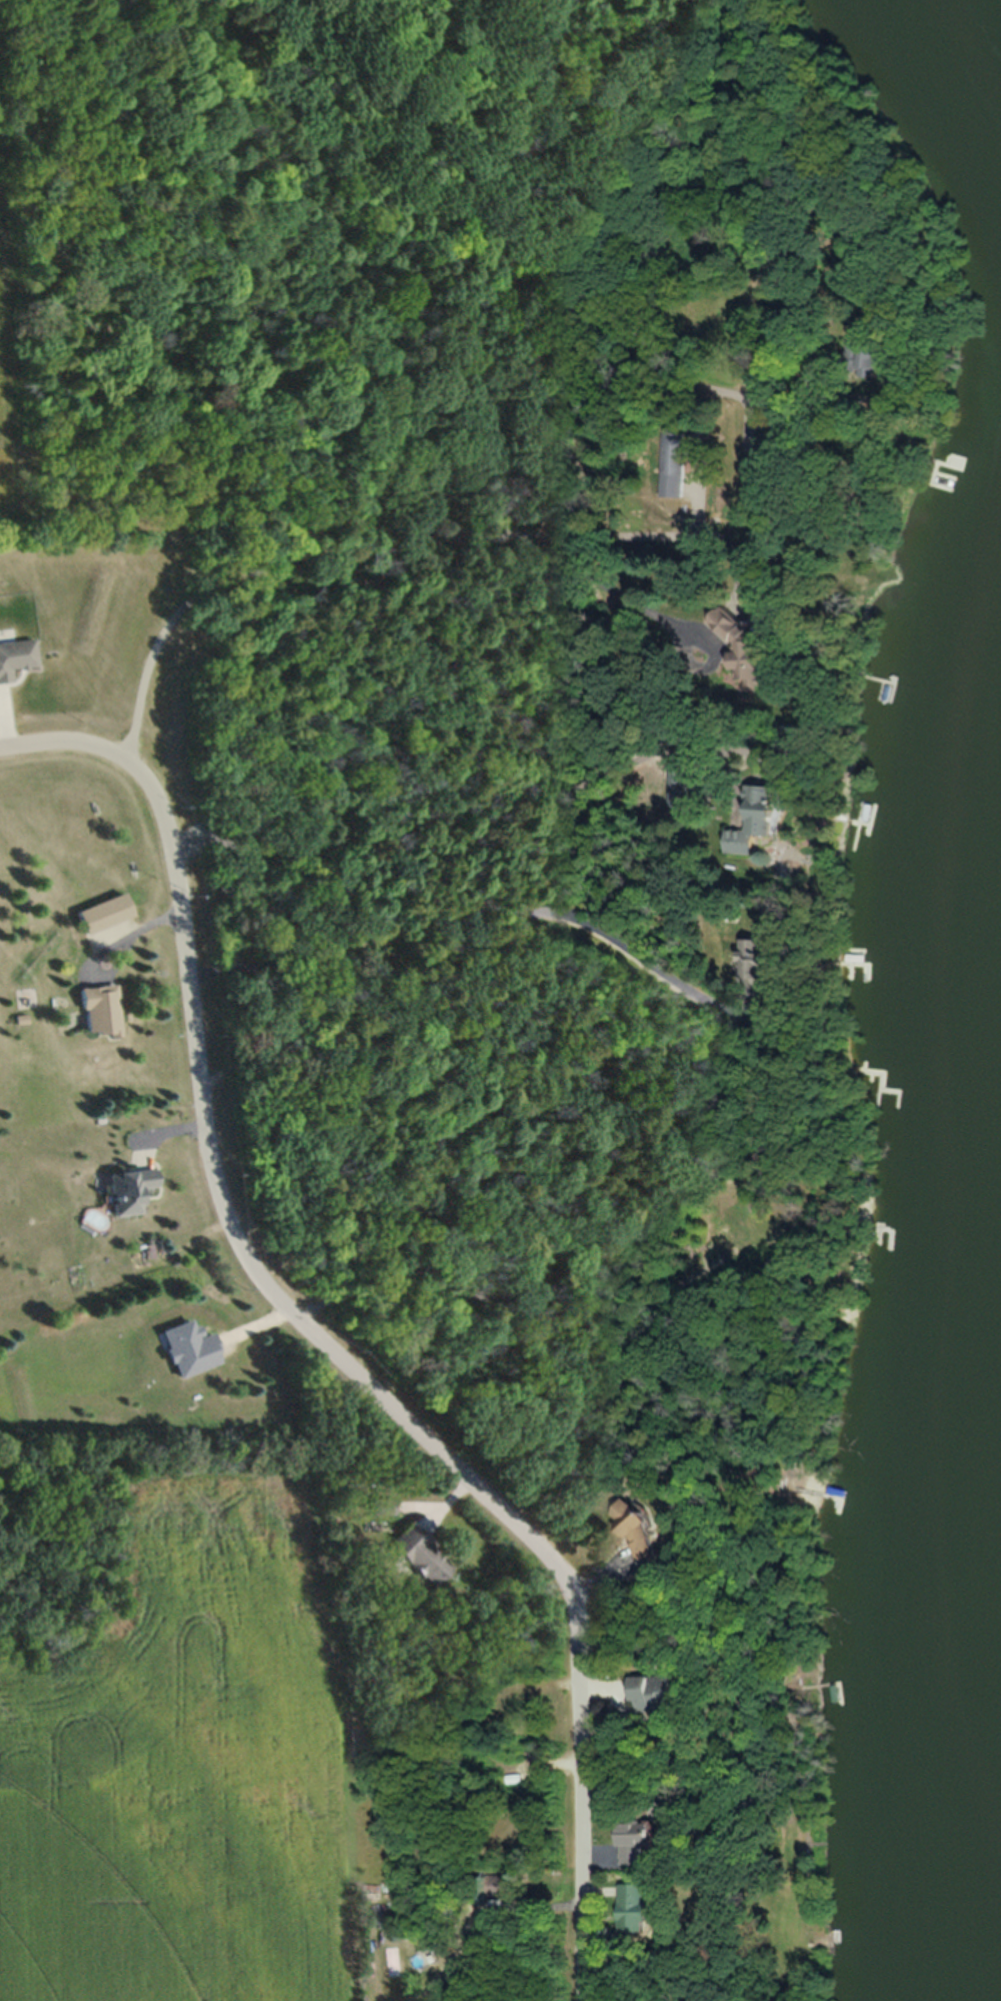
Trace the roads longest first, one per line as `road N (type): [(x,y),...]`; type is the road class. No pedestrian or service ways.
road 1 (residential): [(585,2000),(576,1618),(565,1586),(541,1547),(291,1318),(244,1260),(204,1143),(167,821),(150,786),(97,744),(59,737),(0,744)]

